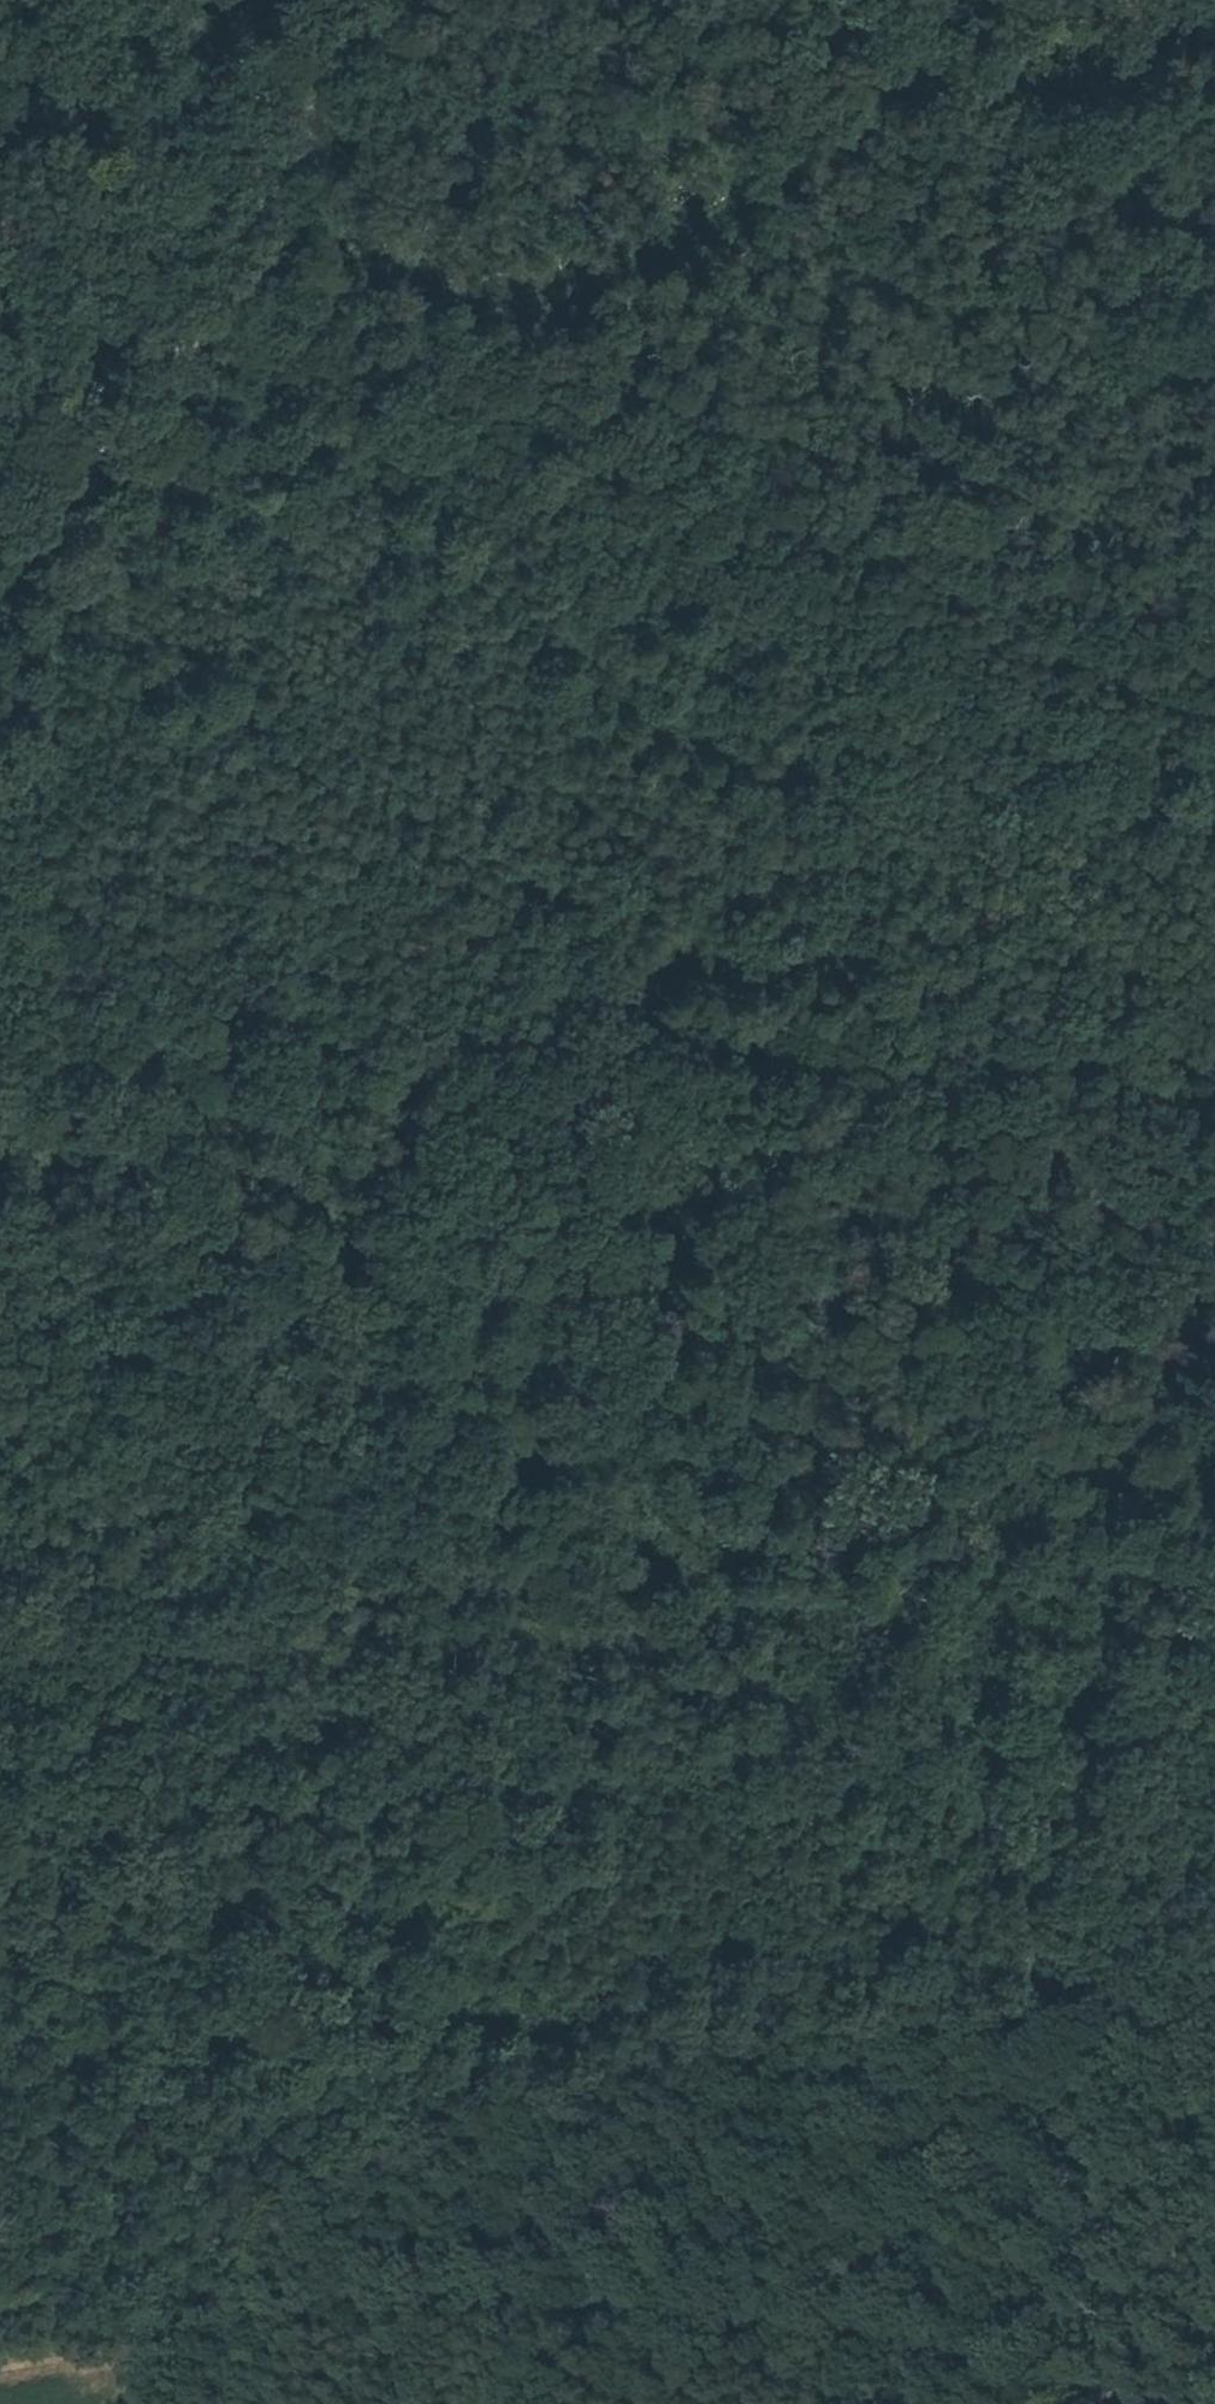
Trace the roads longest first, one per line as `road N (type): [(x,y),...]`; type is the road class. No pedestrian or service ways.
road 1 (track): [(0,2373),(553,2309),(1149,2403)]

